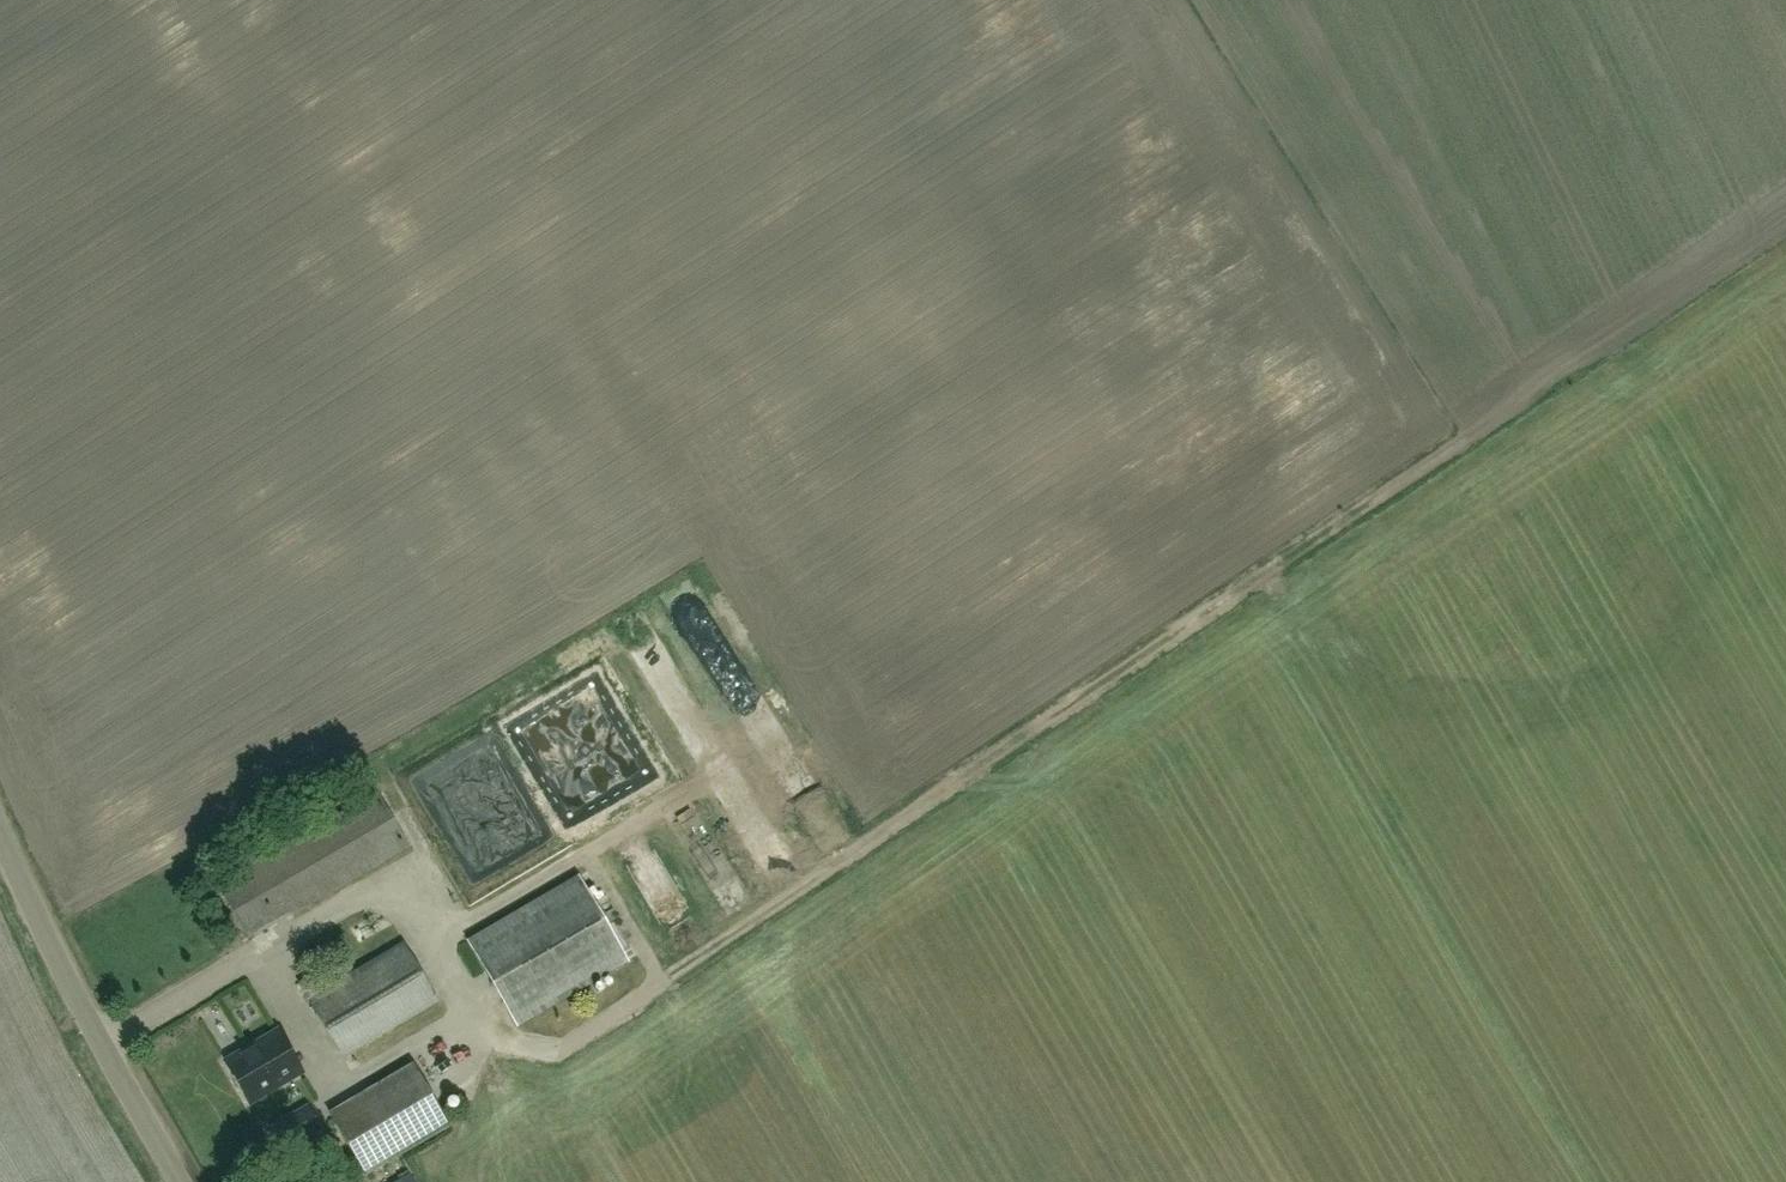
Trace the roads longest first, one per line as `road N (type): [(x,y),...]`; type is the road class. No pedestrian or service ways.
road 1 (unclassified): [(183,1181),(119,1075),(0,823)]

